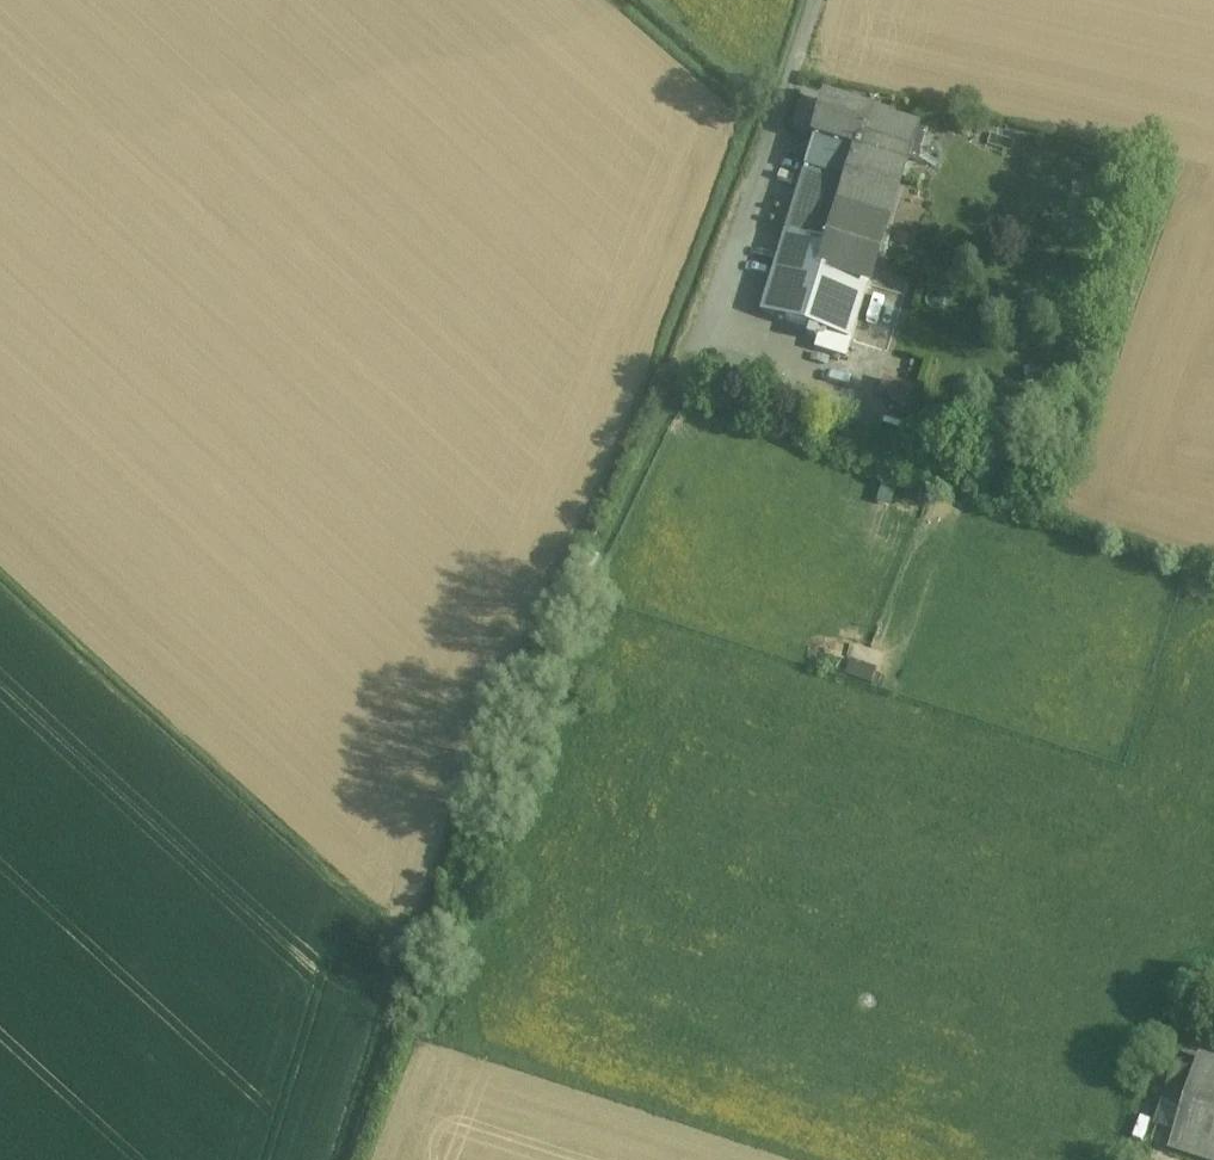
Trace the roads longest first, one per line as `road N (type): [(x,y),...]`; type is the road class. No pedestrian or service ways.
road 1 (unclassified): [(822,0),(677,360)]

